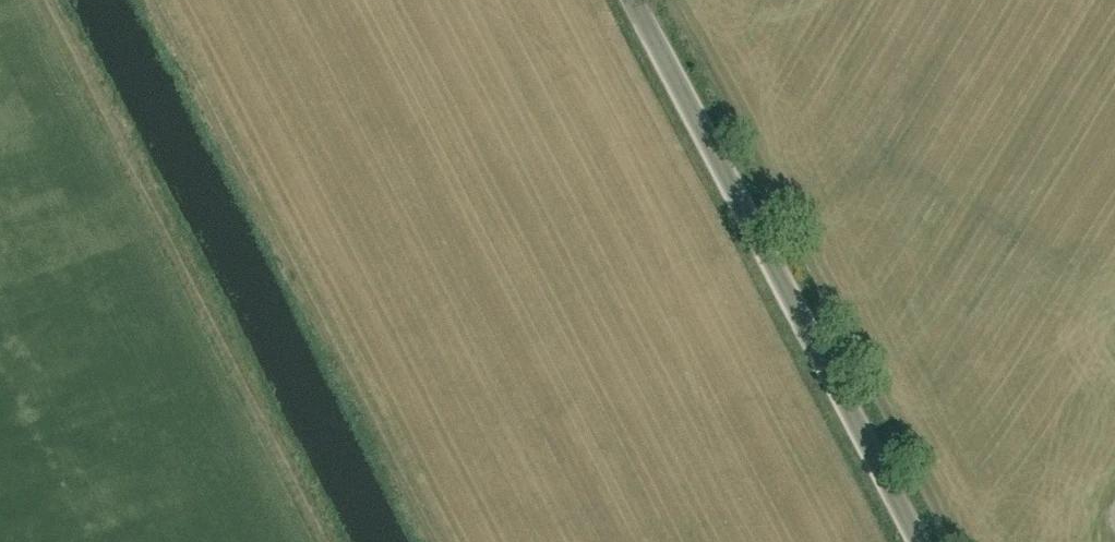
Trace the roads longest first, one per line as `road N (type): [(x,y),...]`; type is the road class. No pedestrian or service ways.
road 1 (unclassified): [(930,541),(643,0)]
road 2 (track): [(151,0),(435,541)]

